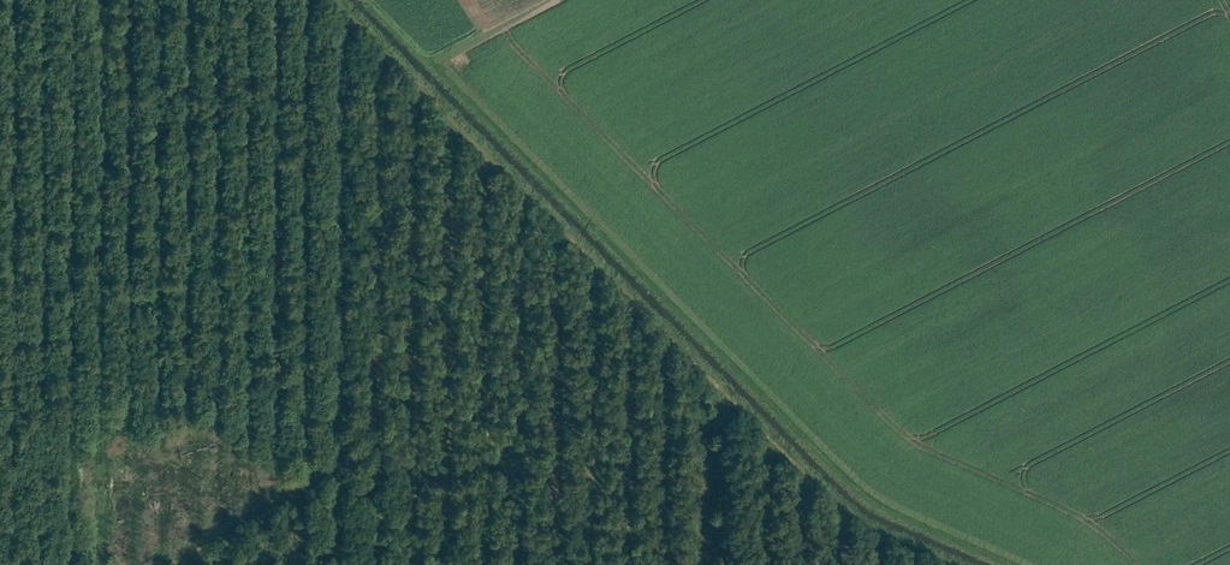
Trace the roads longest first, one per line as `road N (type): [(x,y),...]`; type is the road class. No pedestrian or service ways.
road 1 (track): [(959,564),(858,521),(336,0)]
road 2 (track): [(343,564),(348,12)]
road 3 (track): [(717,564),(717,381)]

